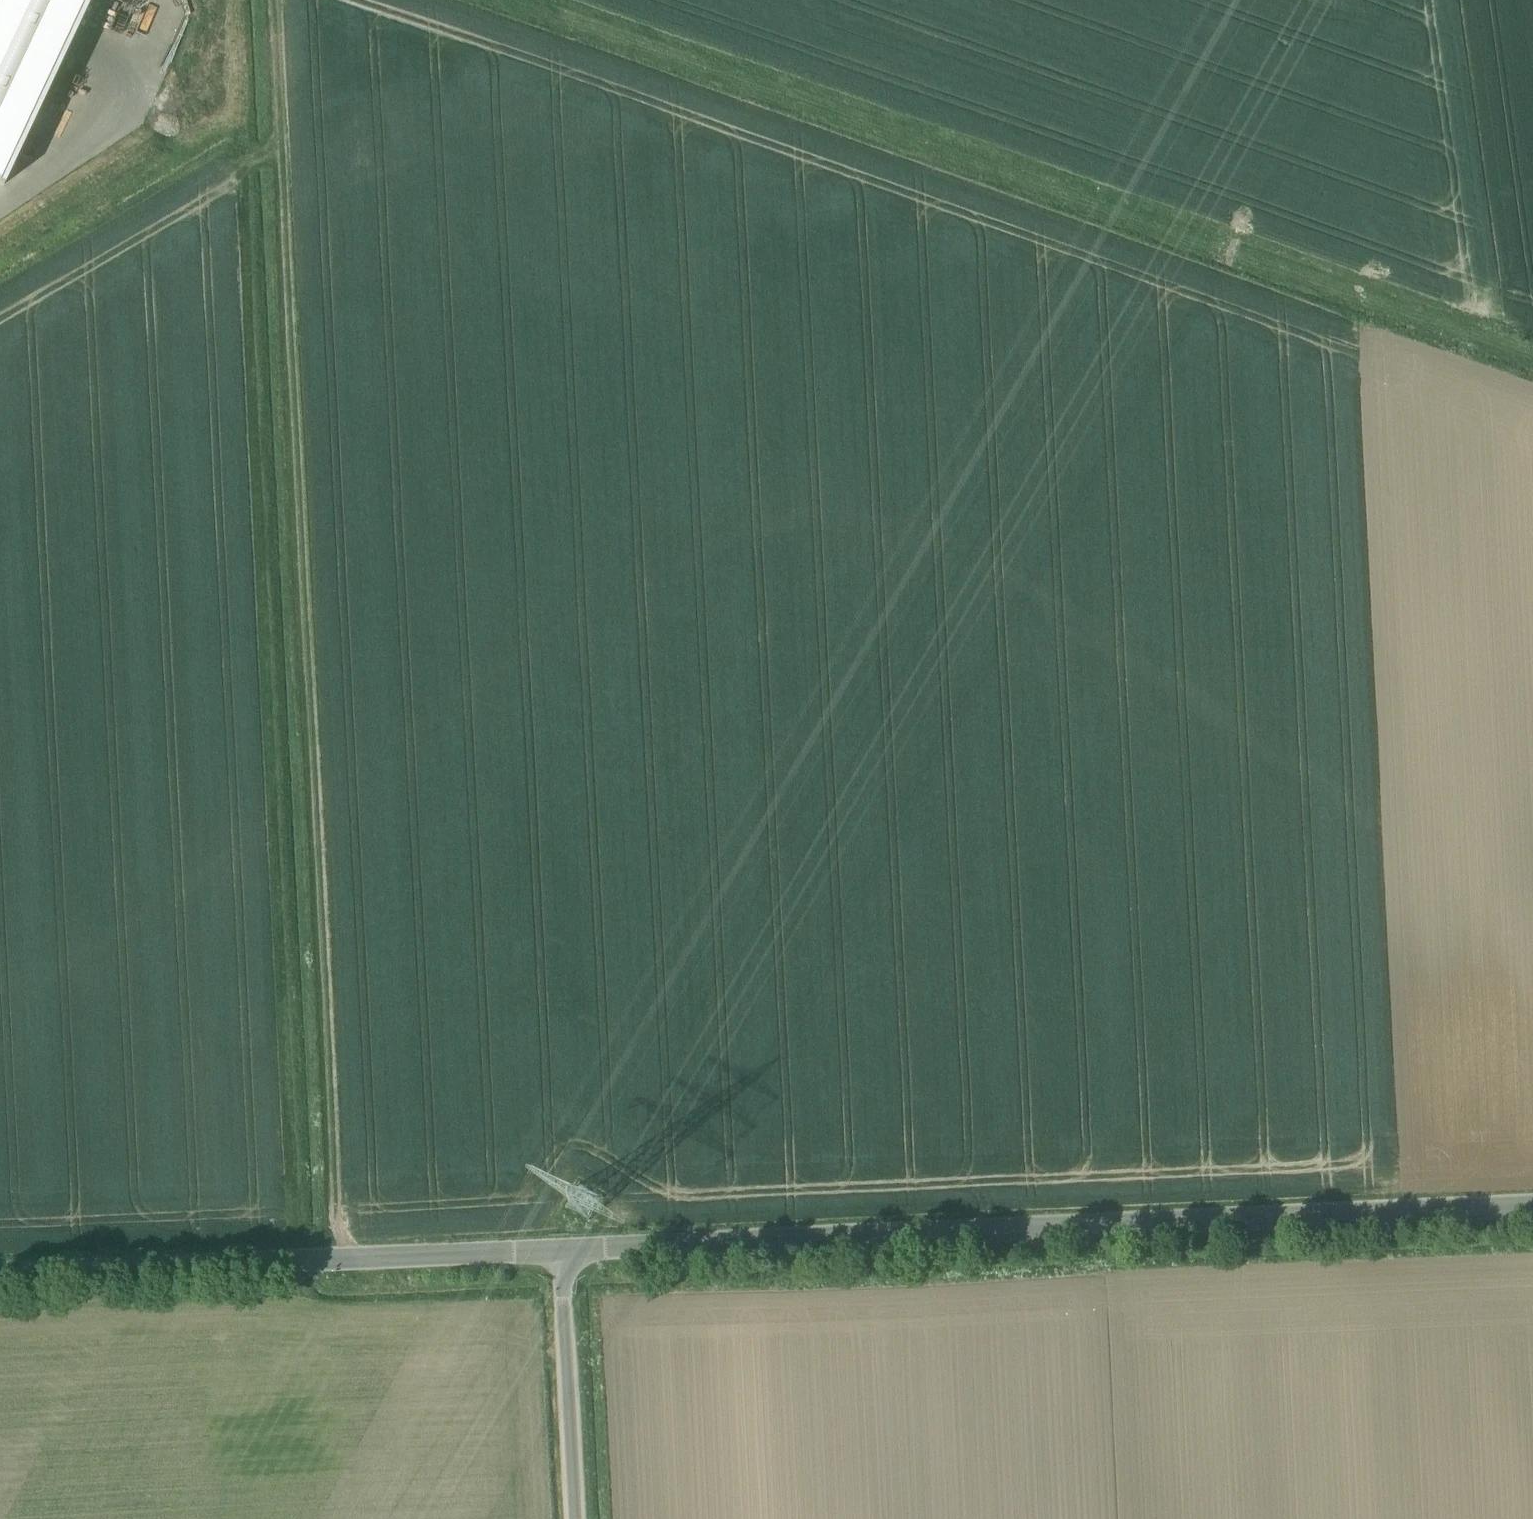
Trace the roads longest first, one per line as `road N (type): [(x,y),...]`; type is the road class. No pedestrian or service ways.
road 1 (unclassified): [(1532,1208),(567,1242)]
road 2 (unclassified): [(567,1242),(0,1266)]
road 3 (unclassified): [(580,1518),(567,1242)]

